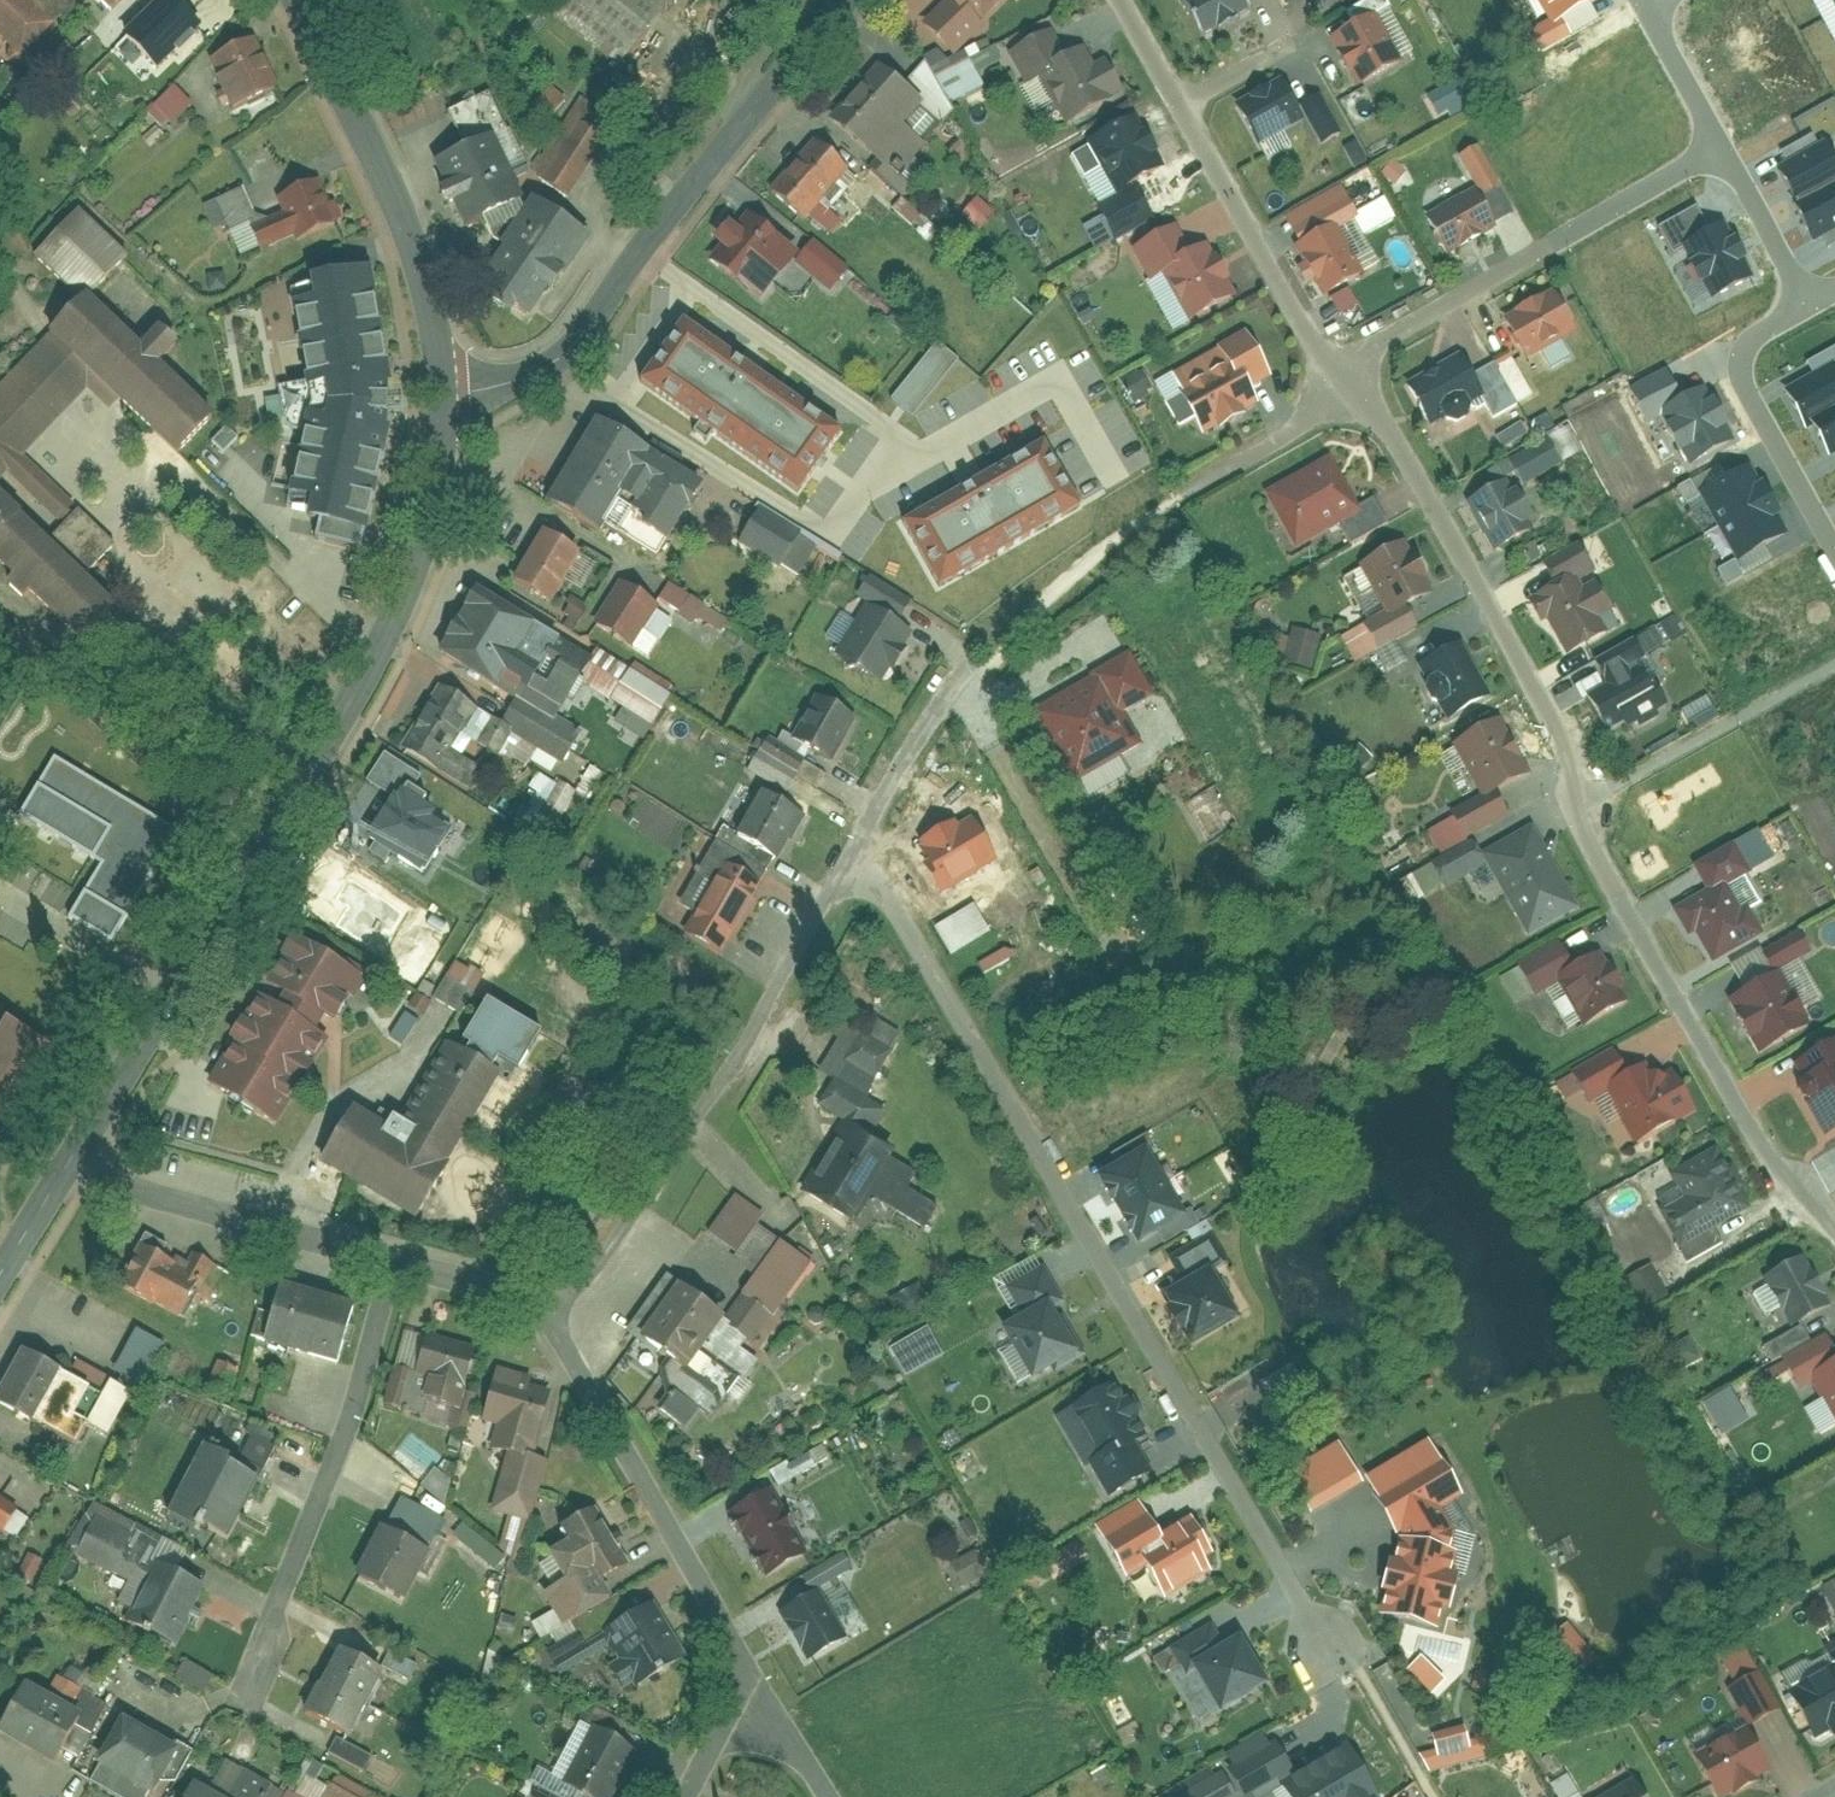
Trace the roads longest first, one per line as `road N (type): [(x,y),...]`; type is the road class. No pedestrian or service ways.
road 1 (residential): [(1348,382),(1386,423),(1576,765),(1578,821),(1770,1160),(1824,1204),(1834,1224)]
road 2 (residential): [(848,861),(956,1008),(1365,1676)]
road 3 (tertiary): [(73,1166),(396,625),(434,507),(439,398)]
road 4 (residential): [(439,398),(510,389),(556,368),(721,152),(851,0)]
road 5 (residential): [(848,861),(625,1240),(548,1317)]
road 6 (residential): [(394,1259),(255,1714)]
road 7 (residential): [(1119,0),(1320,348),(1348,382)]
road 8 (residential): [(1720,152),(1372,355),(1348,382)]
road 9 (tertiary): [(297,0),(394,202),(428,300),(439,398)]
road 10 (residential): [(548,1317),(757,1679)]
road 11 (residential): [(73,1166),(394,1259)]
road 12 (residential): [(1808,307),(1747,345),(1739,366),(1742,388),(1834,558)]
road 13 (residential): [(972,673),(848,861)]
road 14 (residential): [(1720,152),(1808,307)]
road 15 (residential): [(1348,382),(1301,431),(1218,484)]
road 16 (residential): [(394,1259),(548,1317)]
road 17 (residential): [(1642,15),(1720,152)]
road 18 (tertiary): [(0,1286),(73,1166)]
road 19 (residential): [(757,1679),(828,1796)]
road 20 (residential): [(757,1679),(691,1796)]

